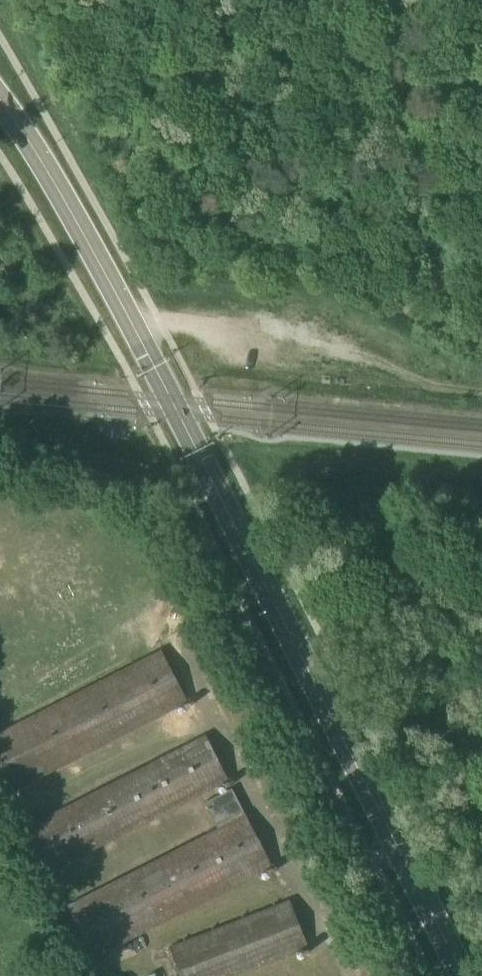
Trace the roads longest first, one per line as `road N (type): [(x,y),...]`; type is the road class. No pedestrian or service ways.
road 1 (primary): [(463,975),(180,415),(0,98)]
road 2 (track): [(194,388),(481,412)]
road 3 (track): [(0,441),(179,472)]

